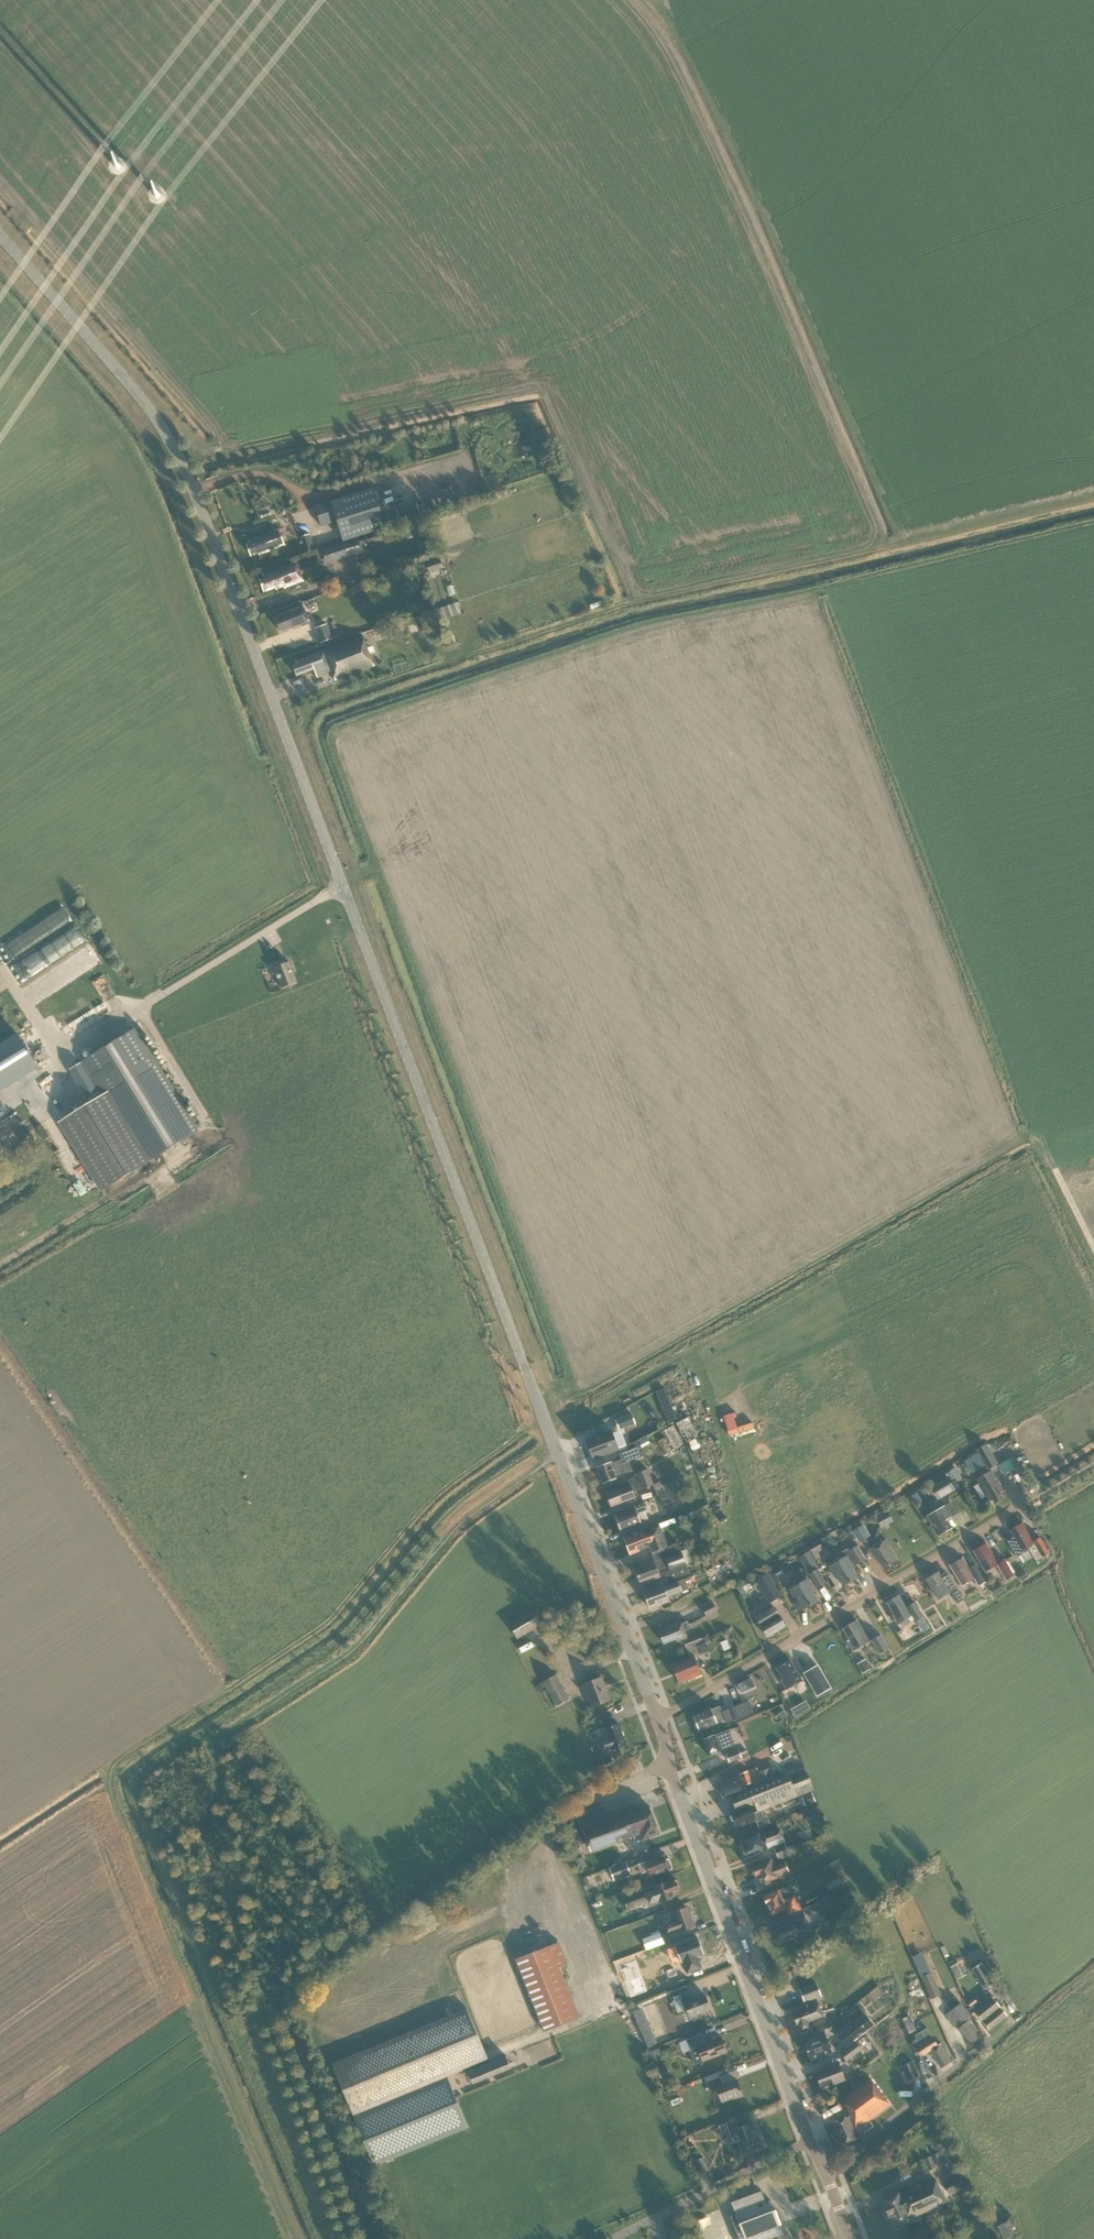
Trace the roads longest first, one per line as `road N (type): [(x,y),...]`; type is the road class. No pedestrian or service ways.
road 1 (tertiary): [(657,1718),(189,470),(172,437),(0,229)]
road 2 (tertiary): [(809,2141),(657,1718)]
road 3 (residential): [(657,1718),(1023,1504)]
road 4 (residential): [(827,2171),(1013,2019)]
road 5 (residential): [(613,2238),(809,2141)]

